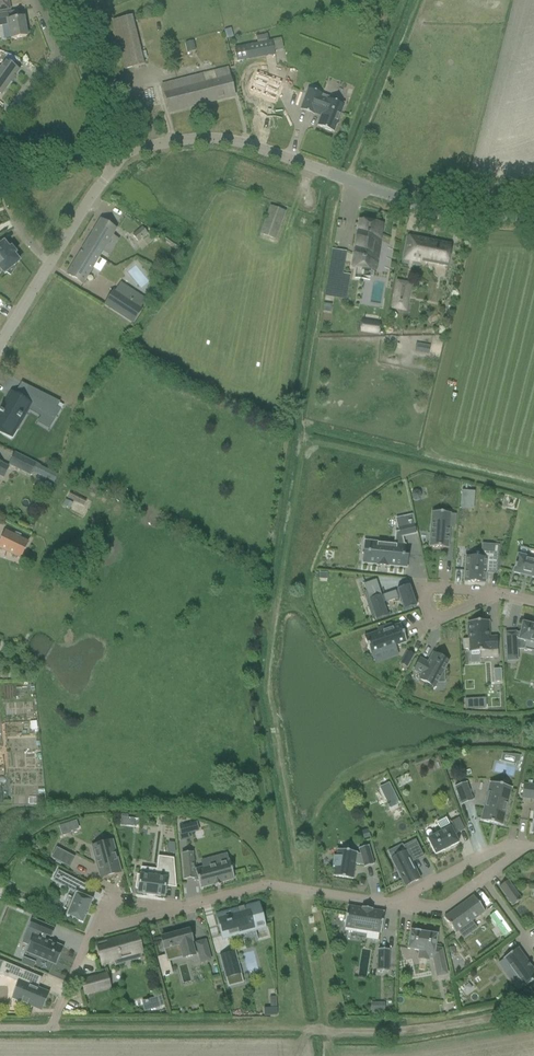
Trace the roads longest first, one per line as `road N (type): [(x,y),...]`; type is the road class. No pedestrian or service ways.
road 1 (unclassified): [(126,152),(194,140),(235,143),(415,204),(533,218)]
road 2 (residential): [(177,908),(262,886),(392,904)]
road 3 (unclassified): [(126,152),(66,0)]
road 4 (residential): [(38,0),(59,54),(0,136)]
road 5 (residential): [(526,846),(509,844),(392,904)]
road 6 (residential): [(50,260),(126,152)]

